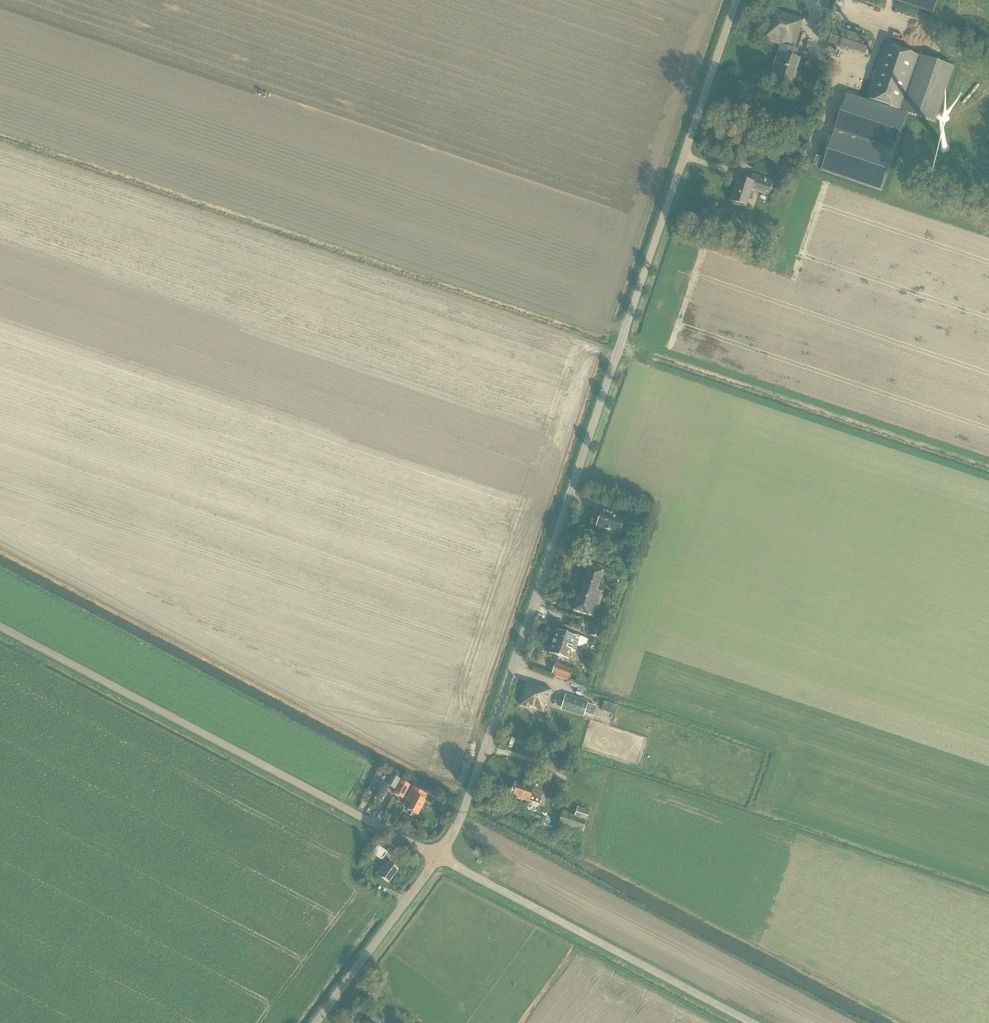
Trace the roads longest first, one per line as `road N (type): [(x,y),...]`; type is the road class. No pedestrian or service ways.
road 1 (unclassified): [(433,855),(496,705),(736,0)]
road 2 (unclassified): [(433,855),(0,627)]
road 3 (unclassified): [(752,1022),(433,855)]
road 4 (unclassified): [(310,1022),(433,855)]

